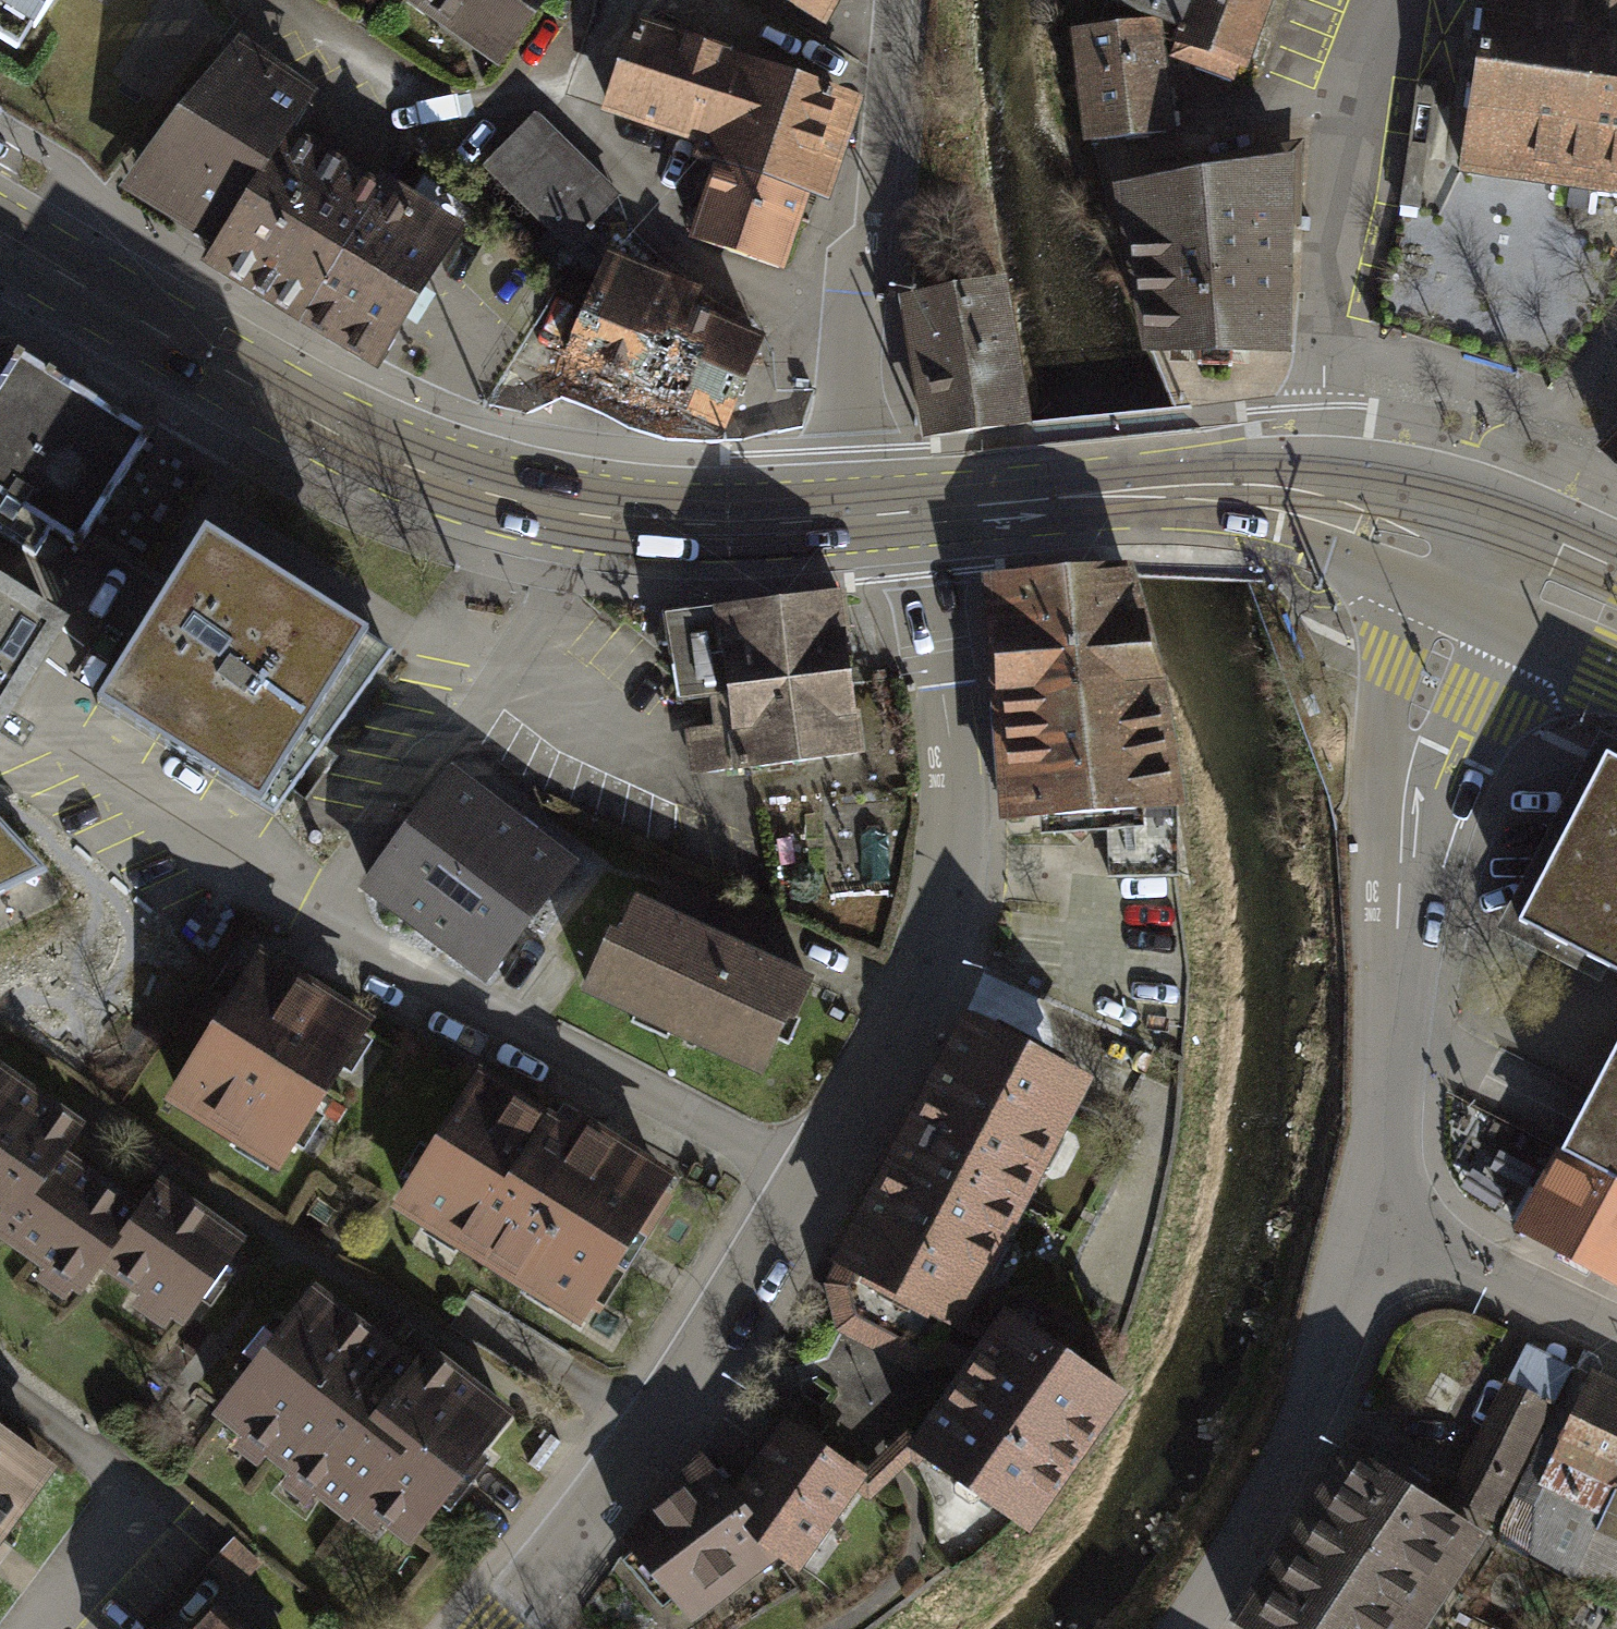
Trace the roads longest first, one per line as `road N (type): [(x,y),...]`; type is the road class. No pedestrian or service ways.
road 1 (residential): [(920,512),(959,799),(942,932),(914,1002),(723,1345),(616,1488),(491,1628)]
road 2 (secondary): [(0,234),(337,434),(469,487),(630,519),(716,525),(847,518)]
road 3 (residential): [(1360,1228),(1393,1042),(1411,737),(1460,607)]
road 4 (residential): [(895,0),(876,241),(853,306),(847,518)]
road 5 (residential): [(1387,0),(1350,139),(1331,338),(1329,474)]
road 6 (residential): [(1185,1628),(1287,1459),(1334,1340),(1360,1228)]
road 7 (secondary): [(920,512),(1223,484)]
road 8 (residential): [(1616,1335),(1464,1263),(1360,1228)]
road 9 (secondary): [(1223,484),(1302,538),(1460,607)]
road 10 (secondary): [(1505,508),(1421,485),(1329,474)]
road 11 (secondary): [(1460,607),(1616,674)]
road 12 (secondary): [(1616,556),(1505,508)]

